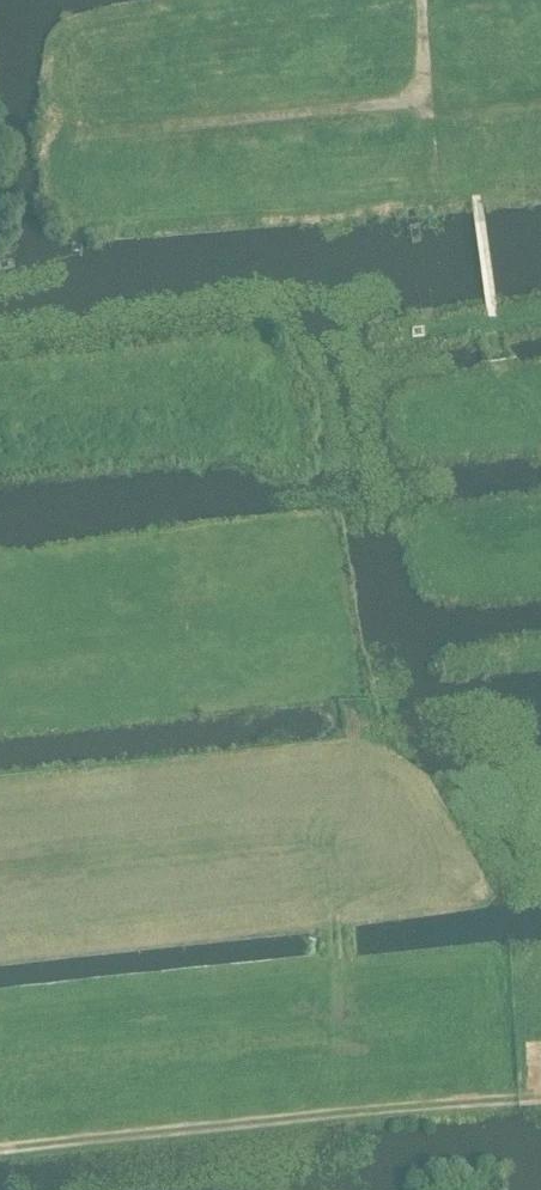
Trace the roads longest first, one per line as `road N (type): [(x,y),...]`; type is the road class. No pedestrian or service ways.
road 1 (track): [(0,1155),(540,1099)]
road 2 (track): [(38,118),(69,117),(89,136),(426,98),(422,0)]

